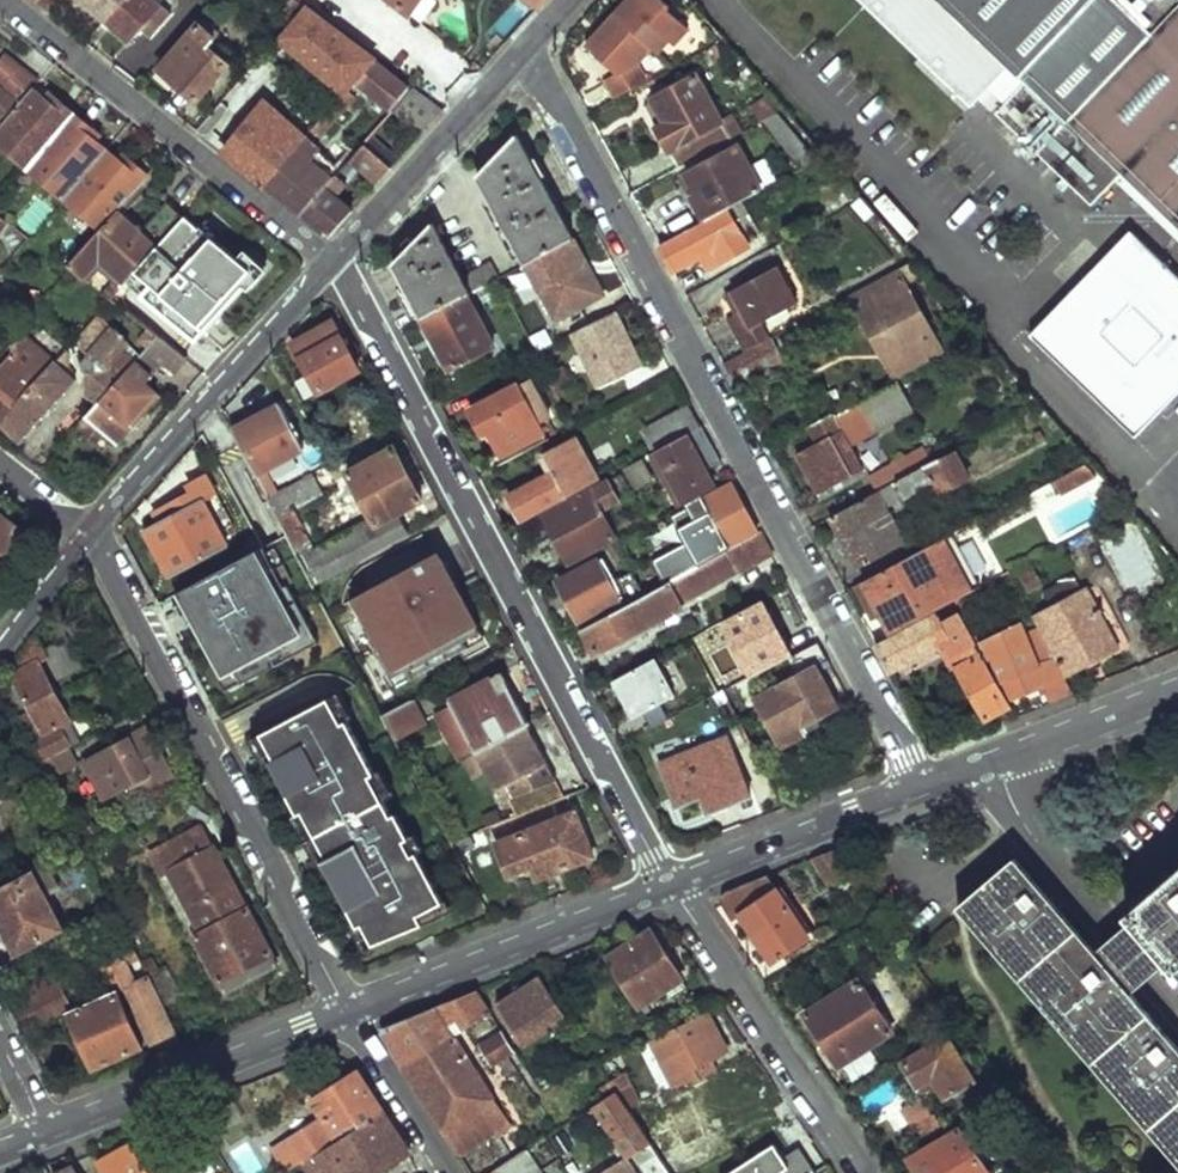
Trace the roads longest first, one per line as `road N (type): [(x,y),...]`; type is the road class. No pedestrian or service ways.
road 1 (residential): [(923,787),(529,44)]
road 2 (residential): [(670,885),(337,259)]
road 3 (residential): [(347,1010),(88,535)]
road 4 (residential): [(11,0),(337,259)]
road 5 (residential): [(88,535),(337,259)]
road 6 (residential): [(866,1172),(670,885)]
road 7 (residential): [(347,1010),(670,885)]
road 8 (residential): [(44,1131),(347,1010)]
road 9 (residential): [(997,762),(1037,843),(1177,1004)]
road 10 (residential): [(337,259),(529,44)]
road 11 (residential): [(670,885),(923,787)]
road 12 (residential): [(997,762),(1177,691)]
road 13 (residential): [(450,1172),(347,1010)]
road 14 (residential): [(0,656),(88,535)]

